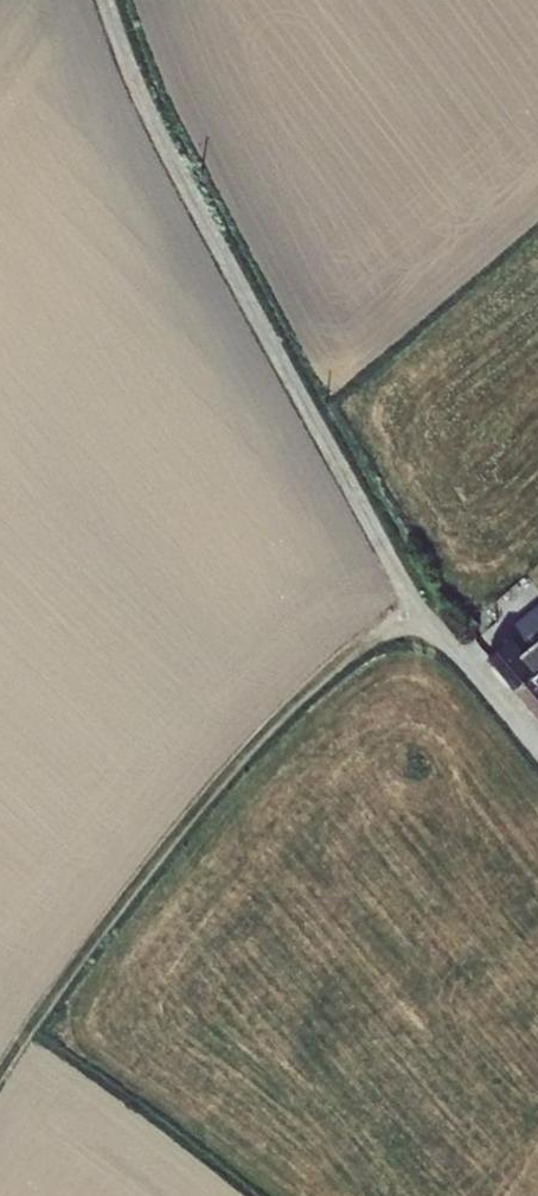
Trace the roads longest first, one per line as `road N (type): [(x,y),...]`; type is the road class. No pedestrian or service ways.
road 1 (unclassified): [(104,0),(155,131),(384,547),(537,753)]
road 2 (track): [(420,604),(254,741),(92,935),(0,1079)]

